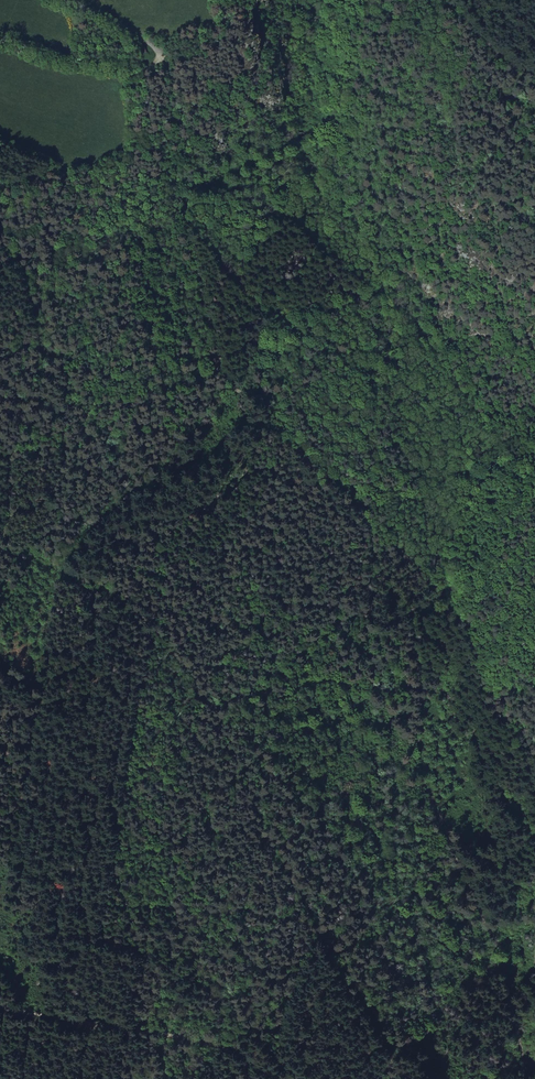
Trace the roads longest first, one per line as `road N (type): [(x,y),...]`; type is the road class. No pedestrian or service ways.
road 1 (track): [(275,1078),(204,1045),(0,1008)]
road 2 (track): [(82,0),(159,52),(176,106),(163,190),(177,219)]

